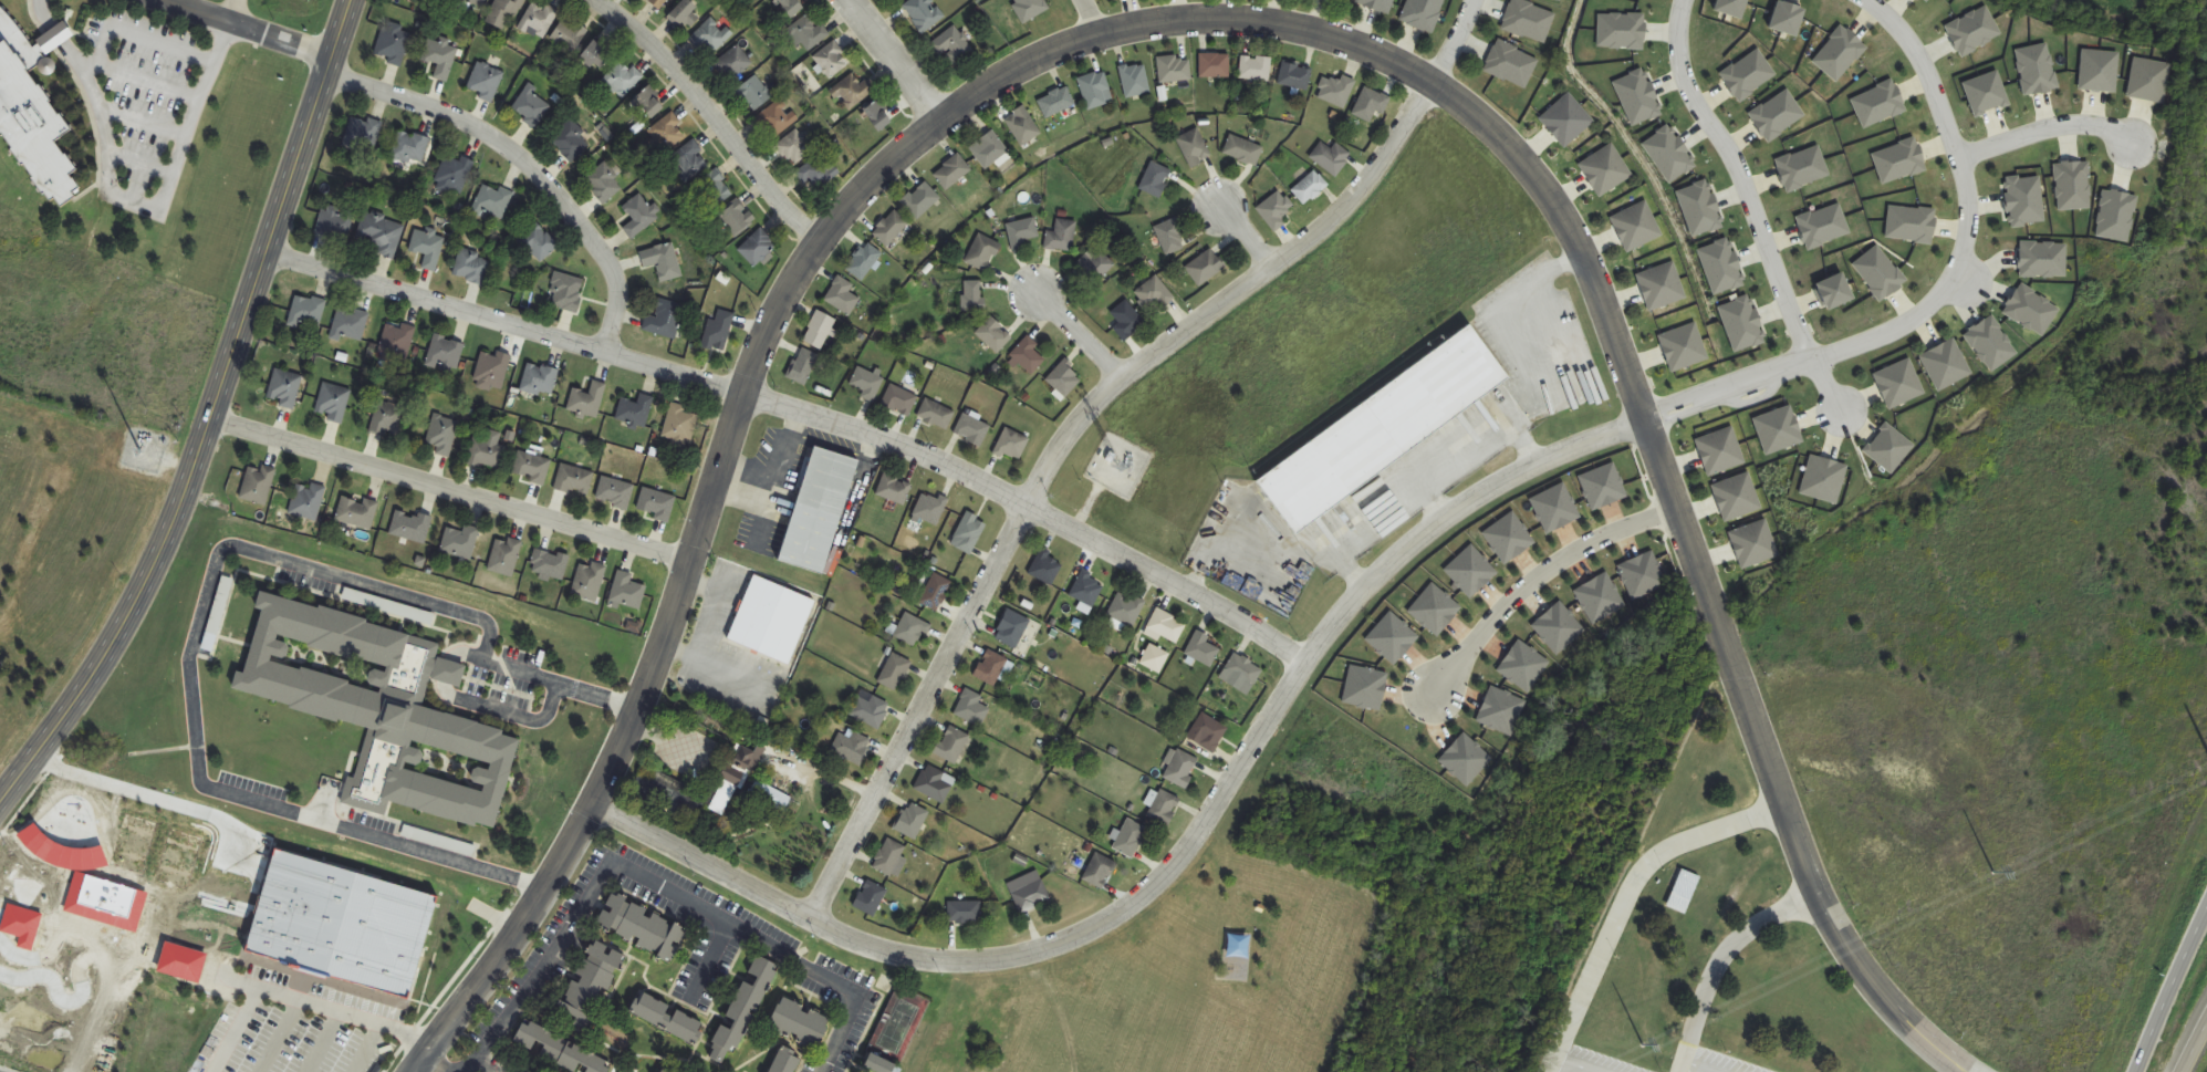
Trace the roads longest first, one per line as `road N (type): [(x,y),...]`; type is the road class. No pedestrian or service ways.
road 1 (residential): [(1960,1071),(1881,1002),(1820,912),(1599,294),(1553,204),(1472,114),(1387,61),(1285,27),(1174,19),(1100,31),(1008,72),(936,124),(797,278),(741,399),(658,651),(591,805),(544,888),(411,1071)]
road 2 (residential): [(591,805),(861,951),(927,968),(1030,958),(1110,922),(1155,887),(1302,663),(1418,540),(1498,485),(1644,421)]
road 3 (residential): [(804,923),(1063,441),(1115,382),(1306,242),(1365,184),(1460,34),(1473,0)]
road 4 (residential): [(277,253),(908,457),(1023,509),(1302,663)]
road 5 (tertiary): [(0,808),(81,702),(170,547),(221,421),(363,0)]
road 6 (residential): [(1877,0),(1904,23),(1956,127),(1975,194),(1963,274),(1913,323),(1882,340),(1644,421)]
road 7 (residential): [(689,562),(221,421)]
road 8 (residential): [(604,356),(615,281),(554,189),(454,115),(340,75)]
road 9 (residential): [(1810,363),(1737,183),(1679,80),(1679,0)]
road 10 (residential): [(819,251),(688,86),(593,0)]
road 11 (residential): [(1415,698),(1534,572),(1676,510)]
road 12 (residential): [(171,0),(344,59)]
road 13 (secondary): [(2206,912),(2137,1071)]
road 14 (residential): [(2131,137),(2049,127),(1963,153)]
road 15 (residential): [(936,124),(841,0)]
road 16 (residential): [(1115,382),(1026,287)]

